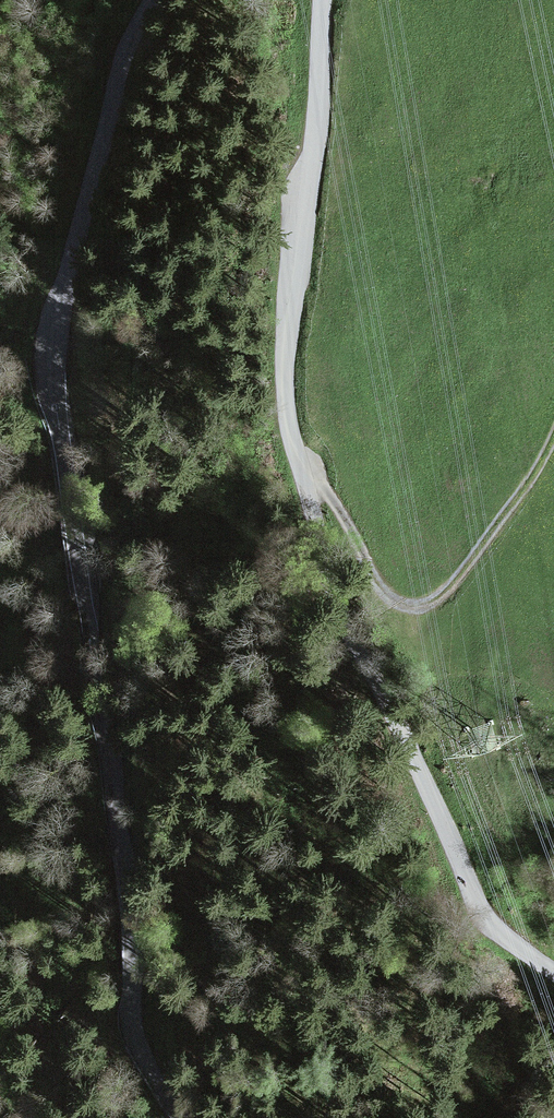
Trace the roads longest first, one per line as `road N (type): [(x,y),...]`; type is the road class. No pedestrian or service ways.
road 1 (tertiary): [(194,1117),(137,1041),(129,874),(53,427),(63,272),(120,63),(148,0)]
road 2 (tertiary): [(320,0),(321,115),(281,382),(316,564),(470,891),(489,920),(553,971)]

